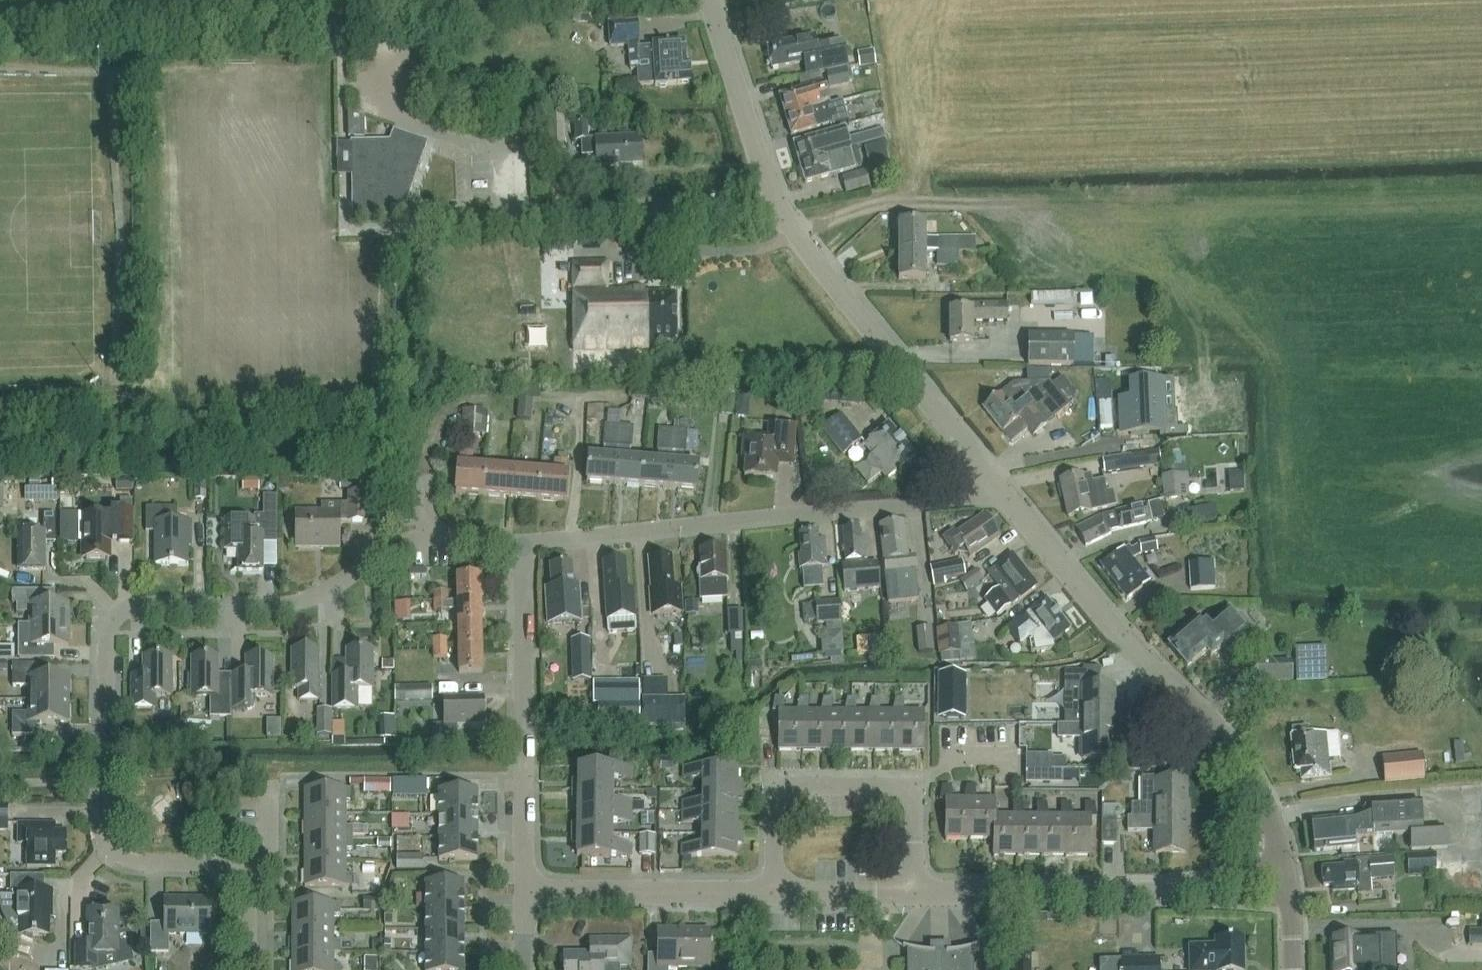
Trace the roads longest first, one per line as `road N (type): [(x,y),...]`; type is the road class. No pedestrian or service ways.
road 1 (residential): [(244,875),(215,864),(122,860),(107,842),(109,637),(117,622),(149,606),(310,599),(433,541),(522,548)]
road 2 (unclassified): [(522,548),(998,494)]
road 3 (unclassified): [(1284,871),(1277,834),(1245,774),(998,494)]
road 4 (residential): [(916,894),(1180,894),(1284,871)]
road 5 (unclassified): [(998,494),(774,202)]
road 6 (residential): [(774,895),(774,790),(915,790),(916,894)]
road 7 (residential): [(524,894),(522,548)]
road 8 (unclassified): [(465,231),(746,217),(774,202)]
road 9 (residential): [(524,894),(774,895)]
road 10 (unclassified): [(774,202),(709,0)]
road 11 (residential): [(774,895),(916,894)]

